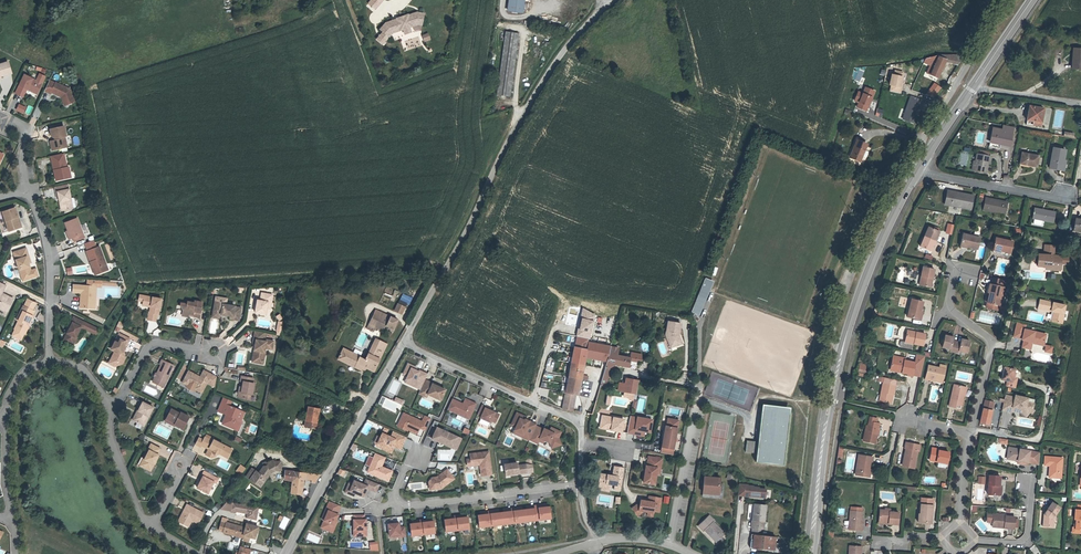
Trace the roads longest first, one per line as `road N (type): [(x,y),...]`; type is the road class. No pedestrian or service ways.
road 1 (unclassified): [(404,343),(538,90),(605,6)]
road 2 (residential): [(581,485),(578,423),(404,343)]
road 3 (unclassified): [(285,553),(404,343)]
road 4 (unclassified): [(841,355),(833,321),(864,242),(919,147)]
road 5 (primary): [(919,170),(875,258),(841,355)]
road 6 (primary): [(841,355),(810,553)]
road 7 (residential): [(397,502),(581,485)]
road 8 (residential): [(27,193),(51,263),(50,363)]
road 9 (unclassified): [(919,147),(1008,0)]
road 10 (residential): [(699,388),(669,545)]
road 11 (residential): [(1065,192),(1063,201),(919,170)]
road 12 (residential): [(214,351),(149,348),(107,411)]
road 13 (residential): [(107,411),(140,518),(152,528)]

